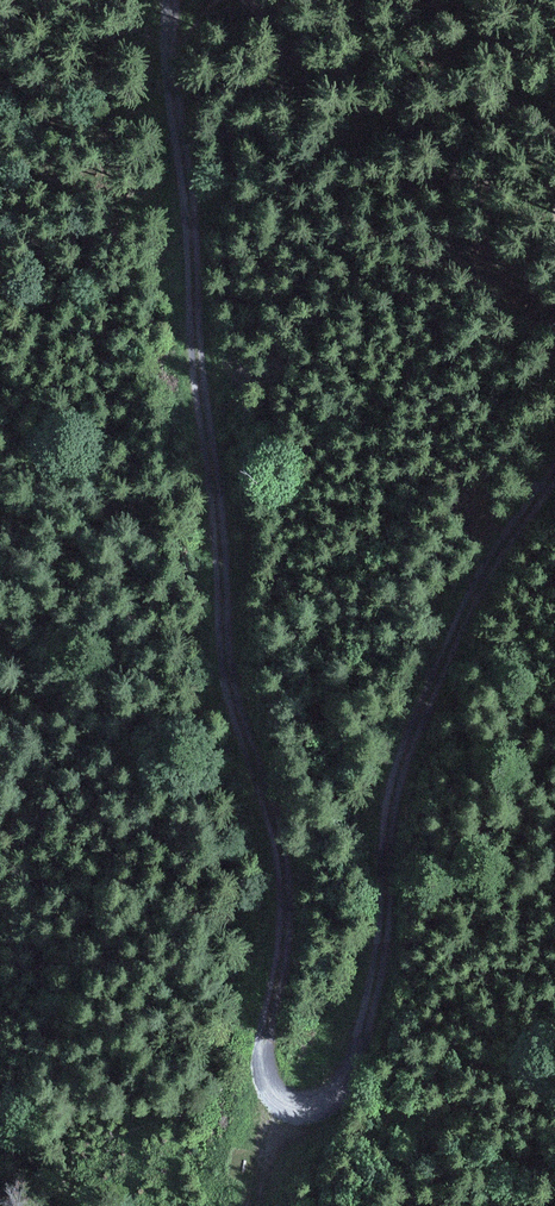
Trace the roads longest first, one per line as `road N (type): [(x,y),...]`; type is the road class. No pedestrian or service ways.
road 1 (track): [(181,70),(235,666),(292,857),(297,922),(276,1080),(290,1101)]
road 2 (track): [(290,1101),(323,1103),(350,1089),(372,1045),(389,963),(401,807),(415,757),(483,603),(554,480)]

